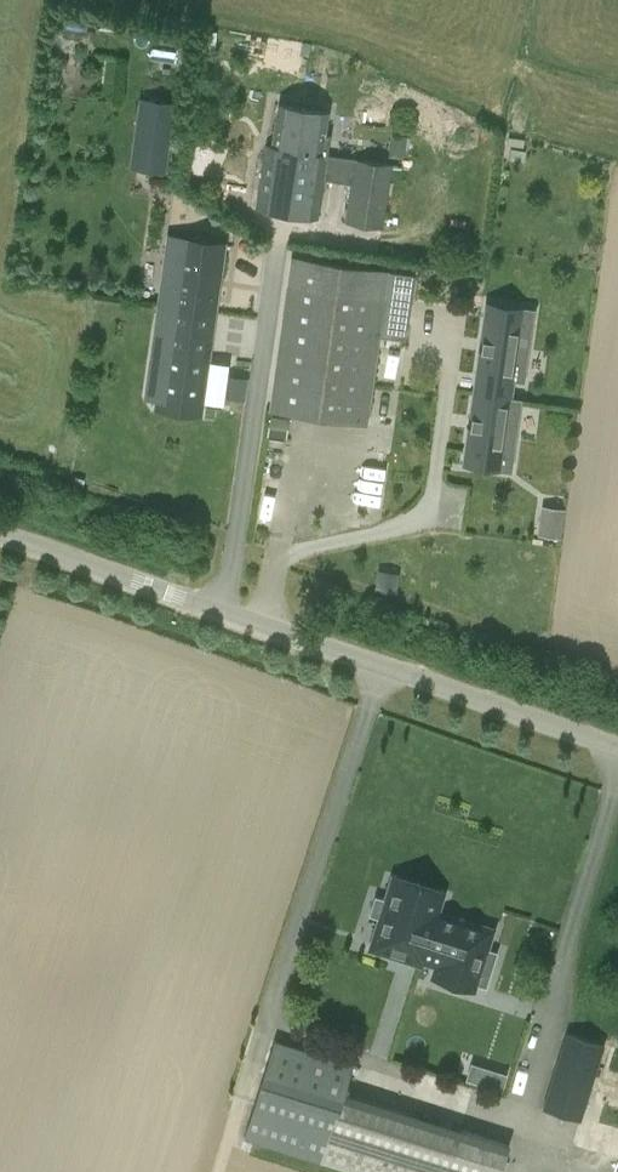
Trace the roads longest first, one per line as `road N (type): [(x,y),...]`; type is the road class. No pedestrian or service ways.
road 1 (unclassified): [(617,748),(0,537)]

